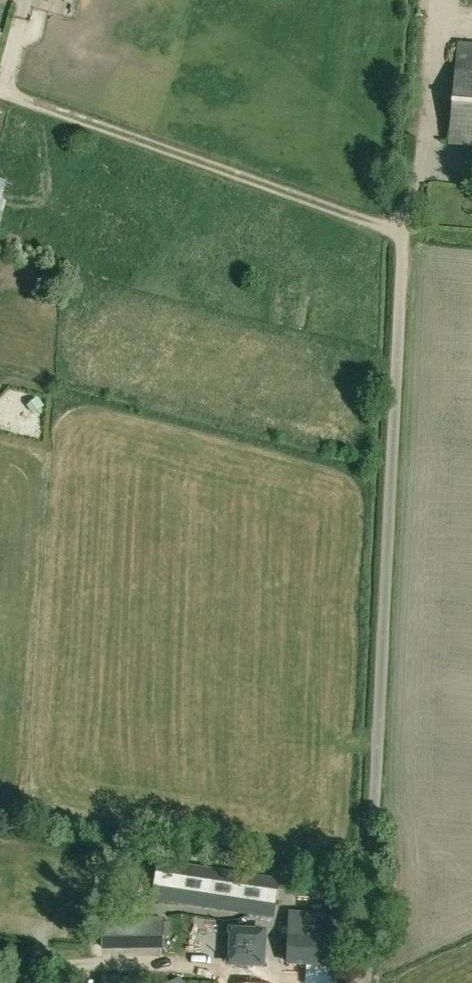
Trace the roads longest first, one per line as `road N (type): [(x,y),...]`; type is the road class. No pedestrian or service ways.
road 1 (unclassified): [(366,982),(403,233)]
road 2 (track): [(0,92),(403,233)]
road 3 (track): [(435,0),(421,172)]

